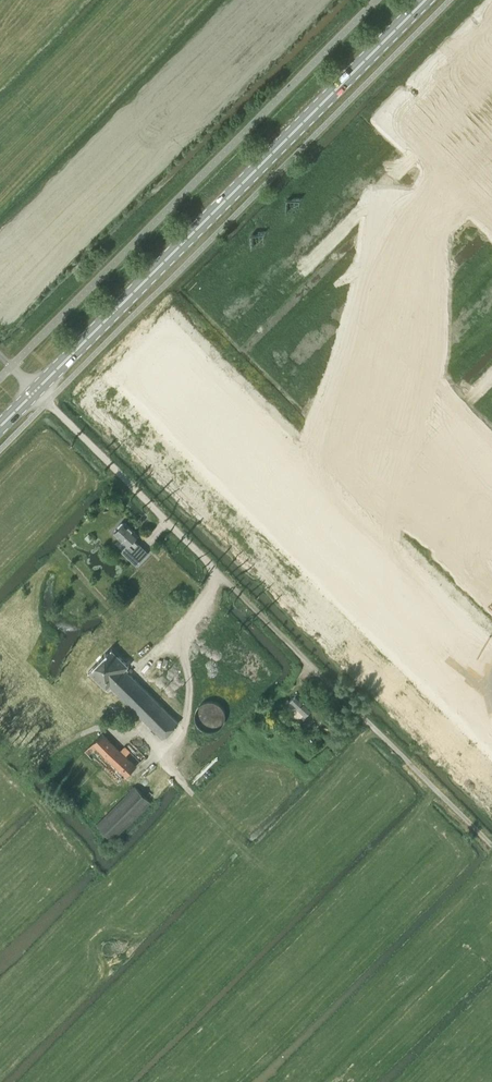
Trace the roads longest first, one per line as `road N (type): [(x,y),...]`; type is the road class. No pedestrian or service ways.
road 1 (track): [(491,844),(35,391)]
road 2 (secondary): [(425,0),(35,391)]

